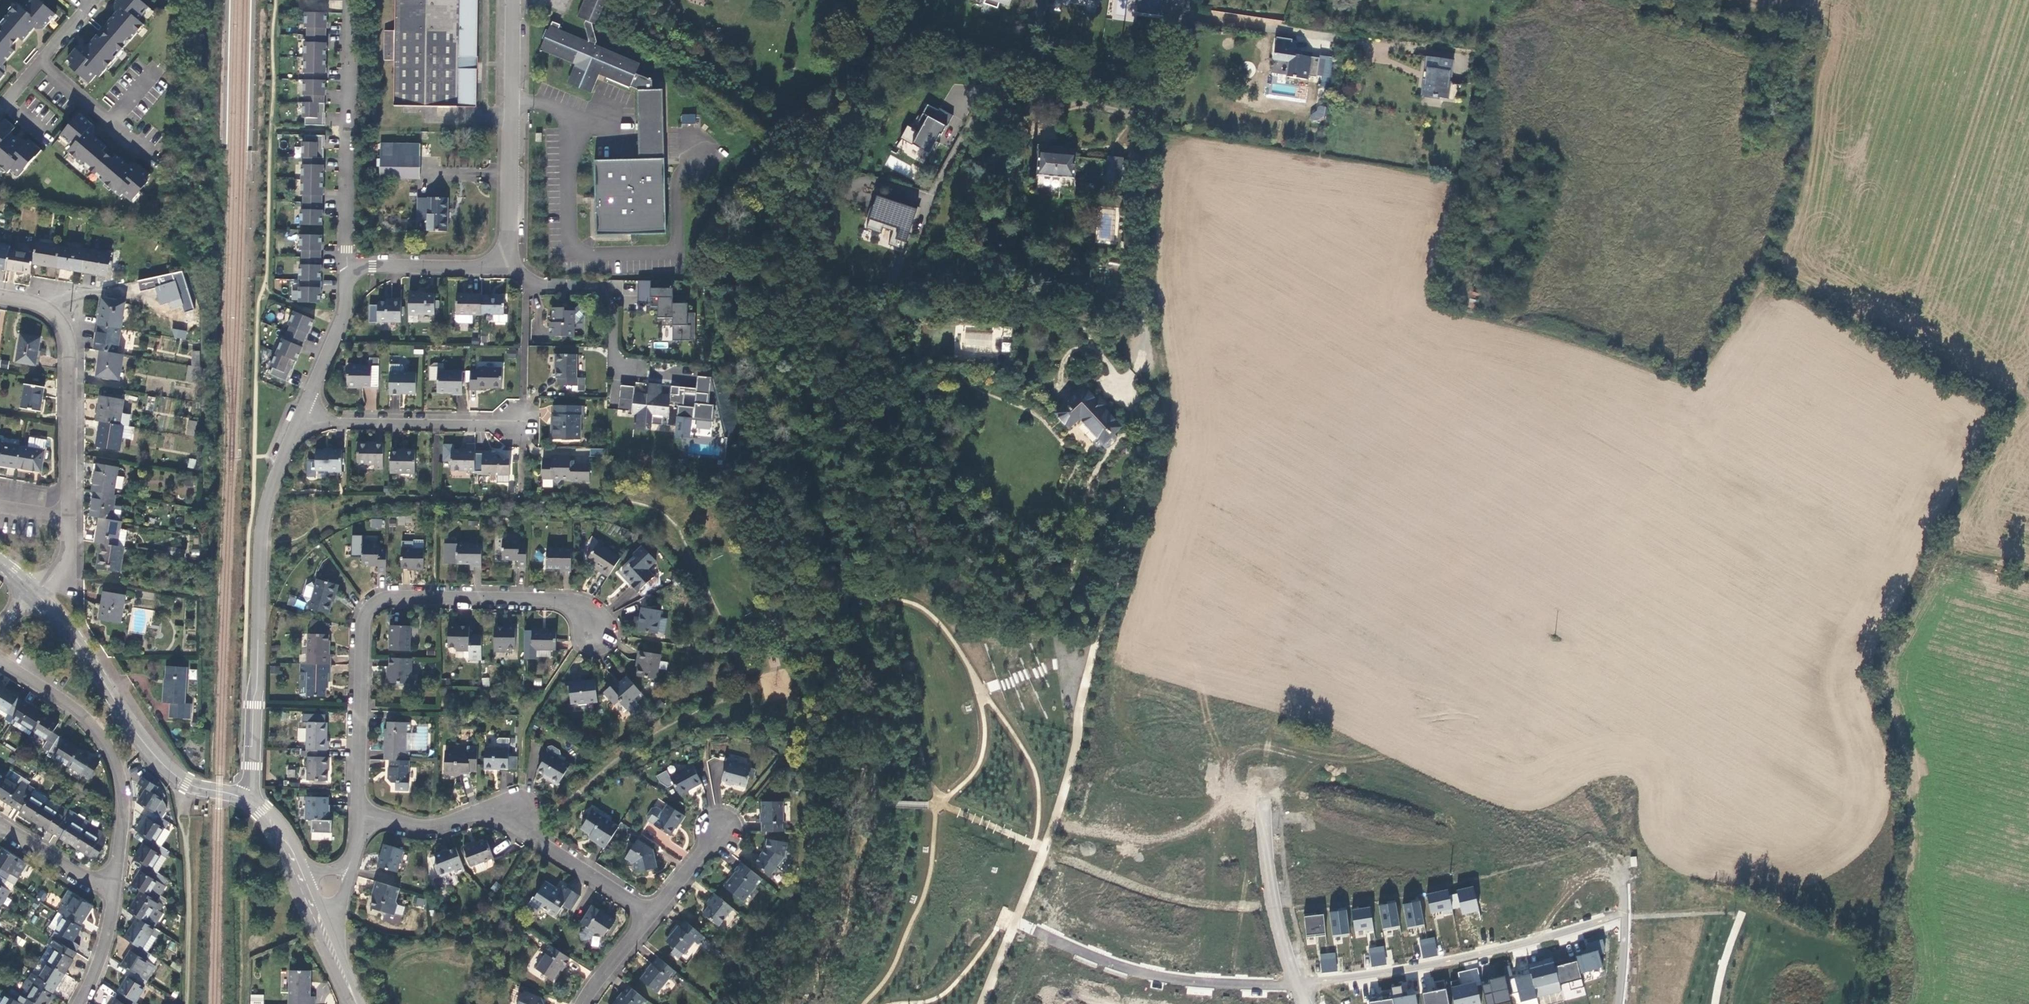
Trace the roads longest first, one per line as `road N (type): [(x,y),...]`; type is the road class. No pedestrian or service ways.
road 1 (track): [(1163,427),(1051,828),(983,1003)]
road 2 (residential): [(358,815),(363,628),(378,601),(571,603),(585,610),(598,638)]
road 3 (residential): [(1181,13),(1143,208),(1145,344),(1160,413)]
road 4 (residential): [(248,801),(261,522),(304,412)]
road 5 (residential): [(1480,529),(1696,402),(1781,300)]
road 6 (residential): [(1259,823),(1509,786),(1608,754)]
road 7 (residential): [(1622,920),(1297,986)]
road 8 (residential): [(358,815),(429,827),(495,817),(651,915)]
road 9 (unclassified): [(33,591),(150,752),(190,785),(248,801)]
road 10 (residential): [(1781,300),(1855,0)]
road 11 (residential): [(111,890),(123,802),(109,747),(77,710),(0,661)]
road 12 (residential): [(1364,441),(1454,272),(1474,187)]
road 13 (residential): [(348,280),(351,7)]
road 14 (residential): [(1347,619),(1291,571),(1231,555),(1252,424)]
road 15 (residential): [(69,516),(64,330),(41,307),(0,297)]
road 16 (residential): [(500,257),(508,228),(514,0)]
road 17 (residential): [(1702,267),(1760,31)]
road 18 (residential): [(1584,225),(1638,0)]
road 19 (residential): [(1778,579),(1648,605),(1566,642)]
road 20 (residential): [(304,412),(337,424),(522,426)]
road 21 (residential): [(500,257),(541,286),(596,287),(614,311),(616,364),(645,370)]
road 22 (residential): [(1297,986),(1165,977),(1095,956)]
road 23 (residential): [(1474,187),(1517,0)]
road 24 (residential): [(1297,986),(1259,823)]
road 25 (residential): [(1272,751),(1107,725)]
road 26 (residential): [(1347,619),(1480,529)]
road 27 (residential): [(348,280),(359,269),(475,268),(500,257)]
road 28 (residential): [(1272,751),(1278,719),(1347,619)]
road 29 (residential): [(1181,13),(1332,35)]
road 30 (residential): [(1480,529),(1427,480),(1364,441)]
road 31 (residential): [(1566,642),(1535,585),(1480,529)]
road 32 (residential): [(304,412),(342,321),(348,280)]
road 33 (residential): [(1608,754),(1746,745)]
road 34 (residential): [(0,821),(111,890)]
road 35 (residential): [(1584,225),(1702,267)]
road 36 (residential): [(1608,754),(1566,642)]

